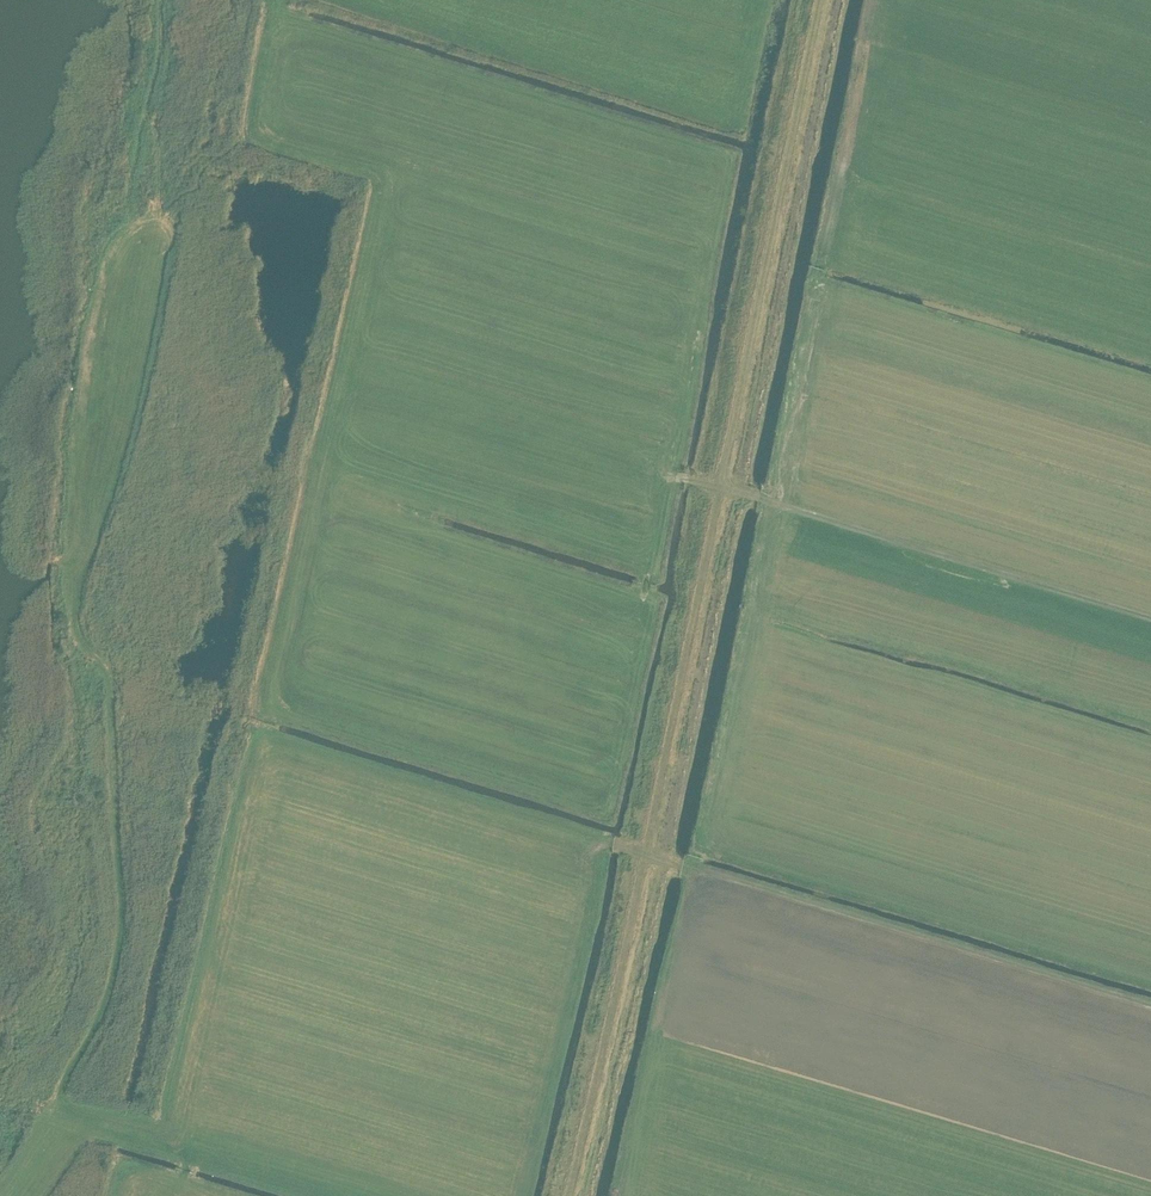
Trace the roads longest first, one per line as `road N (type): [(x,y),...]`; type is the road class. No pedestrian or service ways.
road 1 (track): [(822,0),(554,1195)]
road 2 (track): [(1150,136),(933,70),(895,43),(883,0)]

